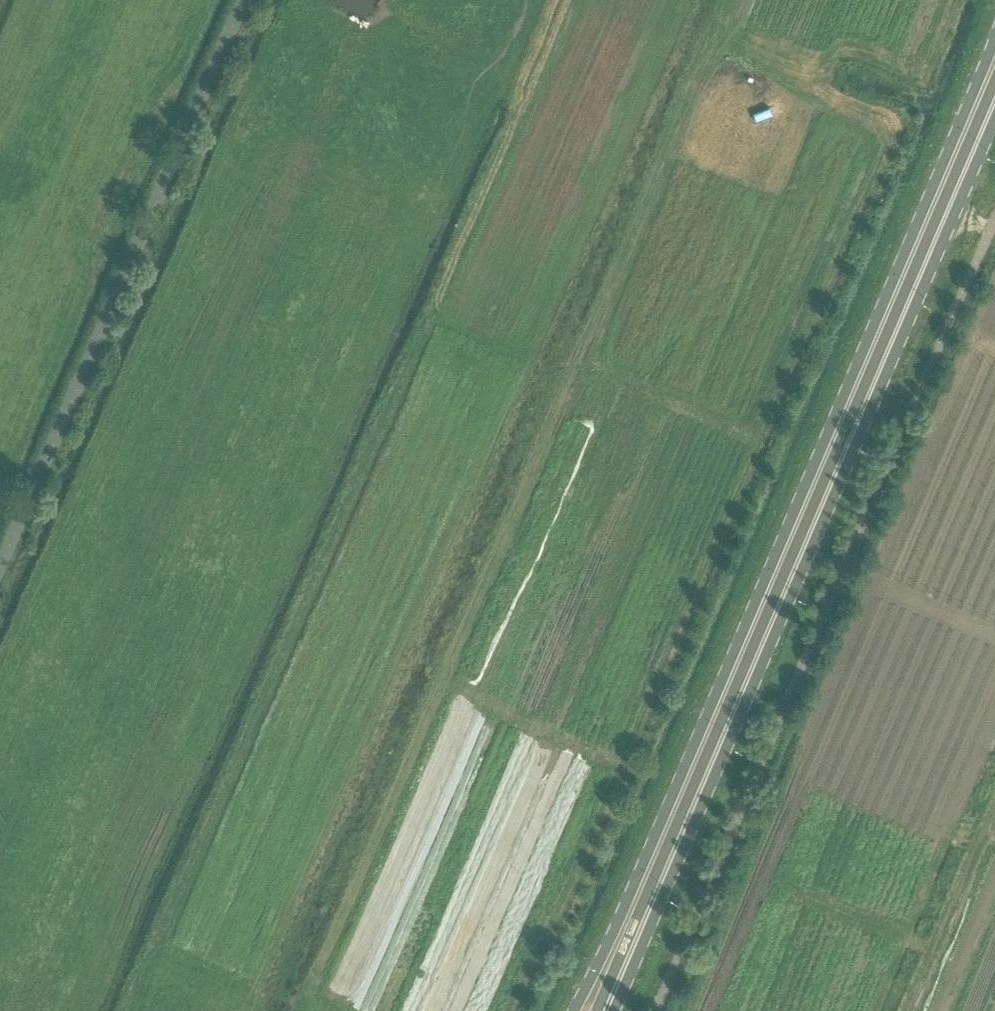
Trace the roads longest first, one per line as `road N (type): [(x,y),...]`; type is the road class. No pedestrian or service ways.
road 1 (primary): [(994,36),(574,1010)]
road 2 (primary): [(613,1010),(994,121)]

